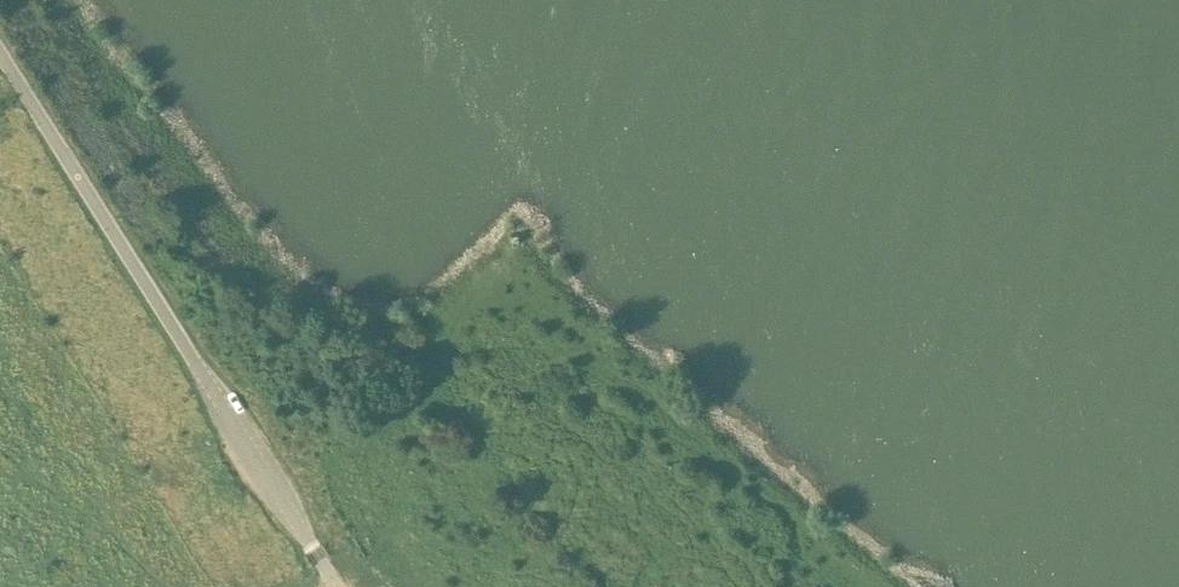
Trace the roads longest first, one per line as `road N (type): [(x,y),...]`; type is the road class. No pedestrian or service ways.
road 1 (unclassified): [(339,586),(0,54)]

